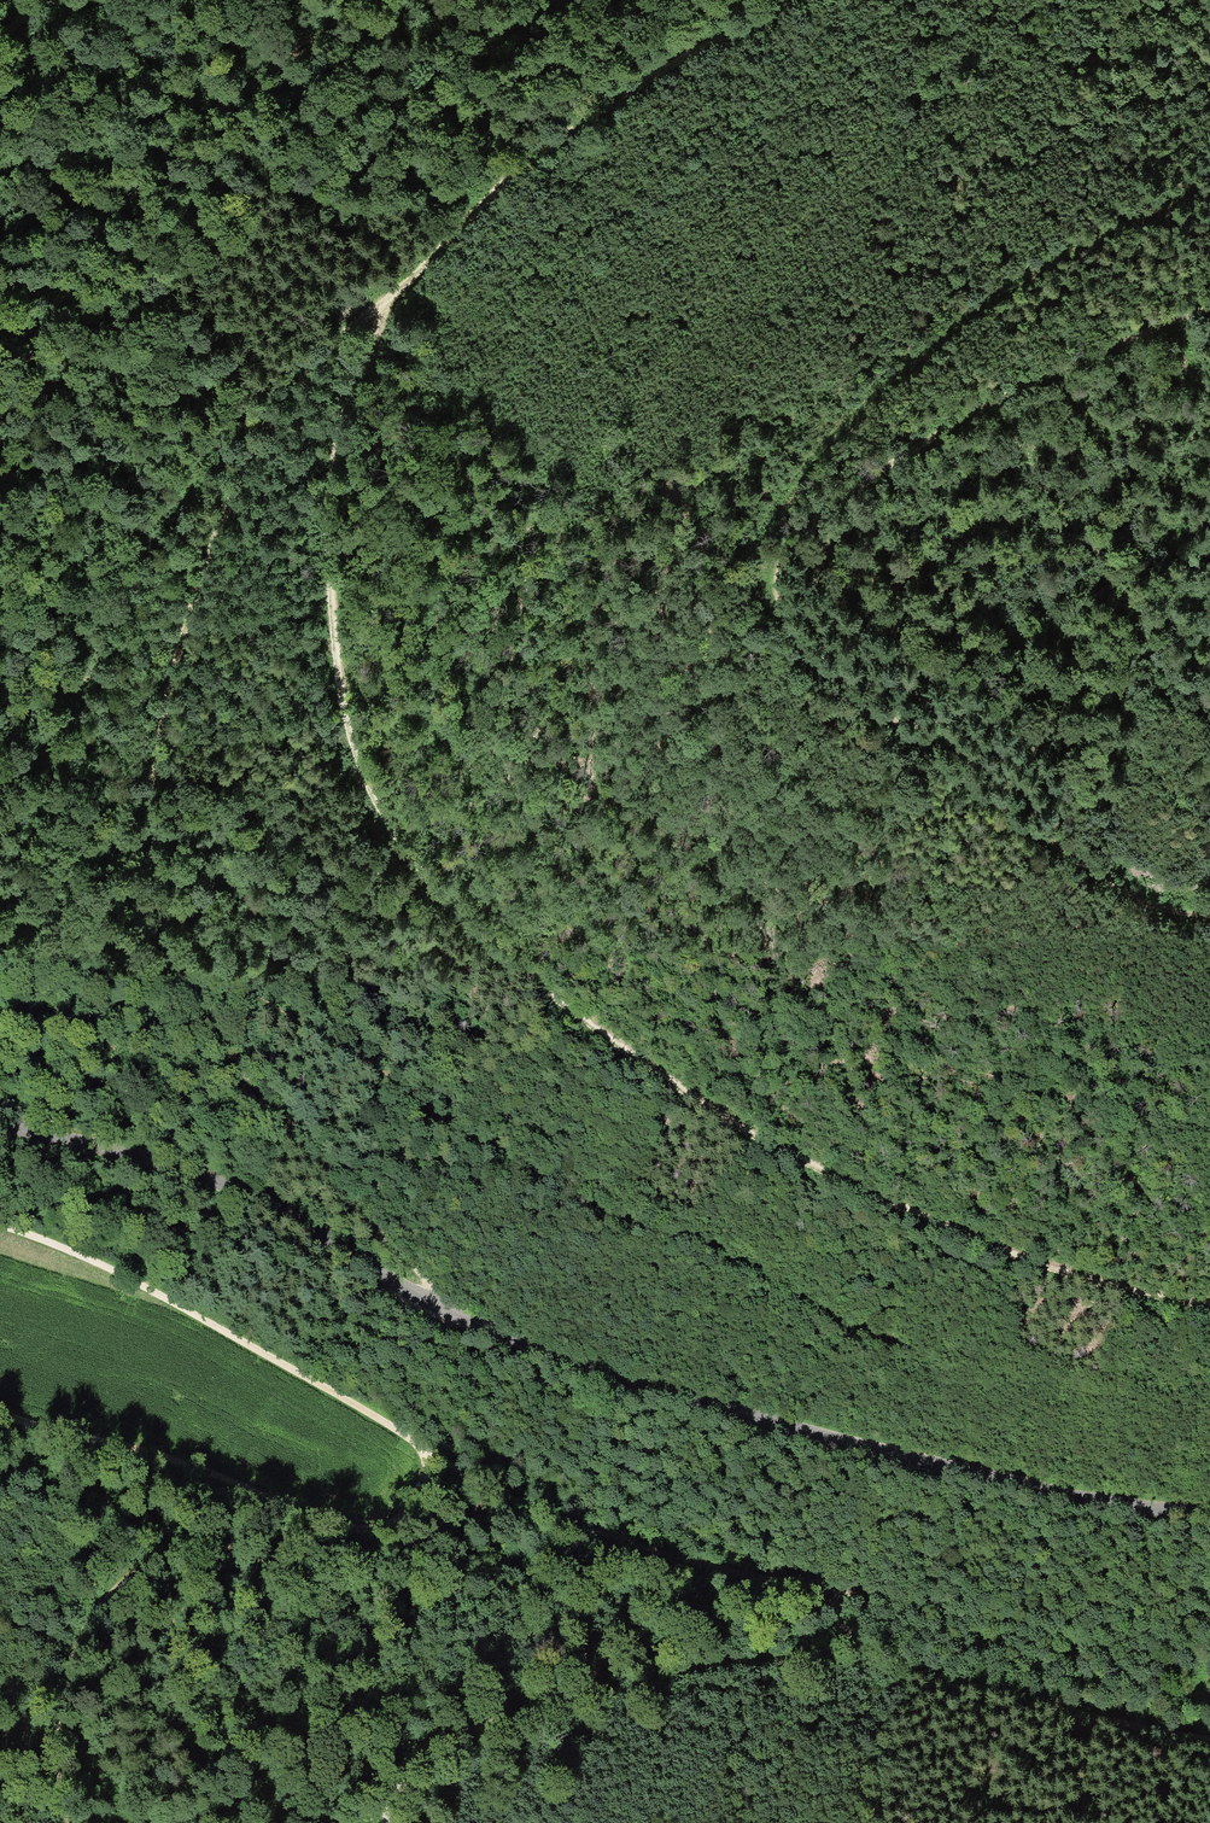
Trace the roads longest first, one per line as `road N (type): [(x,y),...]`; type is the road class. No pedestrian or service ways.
road 1 (track): [(806,0),(669,74),(509,180),(386,303),(353,376),(332,458),(326,547),(342,713),(379,812),(436,890),(553,1000),(648,1070),(804,1163),(992,1249),(1113,1290),(1209,1304)]
road 2 (unclassified): [(1209,1515),(1069,1499),(615,1380),(438,1306),(220,1183),(0,1123)]
road 3 (track): [(438,1306),(422,1275),(352,1207),(193,999),(158,874),(155,810),(174,669),(237,472),(332,347),(386,303)]
road 4 (track): [(1209,898),(1124,886),(812,661),(760,566),(785,504),(1209,325)]
road 5 (track): [(442,1463),(583,1530),(823,1600),(897,1660),(960,1687),(1209,1743)]
road 6 (track): [(606,454),(659,370),(740,274),(1006,42),(1094,0)]
road 7 (track): [(361,1530),(402,1519),(442,1463),(83,1257),(0,1226)]
road 8 (track): [(490,425),(639,236),(855,43),(922,0)]
road 9 (track): [(371,0),(234,98),(160,163),(44,318),(0,429)]
road 10 (track): [(849,1624),(840,1642),(811,1659),(618,1690),(463,1731),(416,1762),(385,1822)]
road 11 (track): [(69,1822),(53,1774),(73,1641),(129,1569),(269,1531),(361,1530)]
road 12 (track): [(361,1530),(213,1475),(0,1414)]

